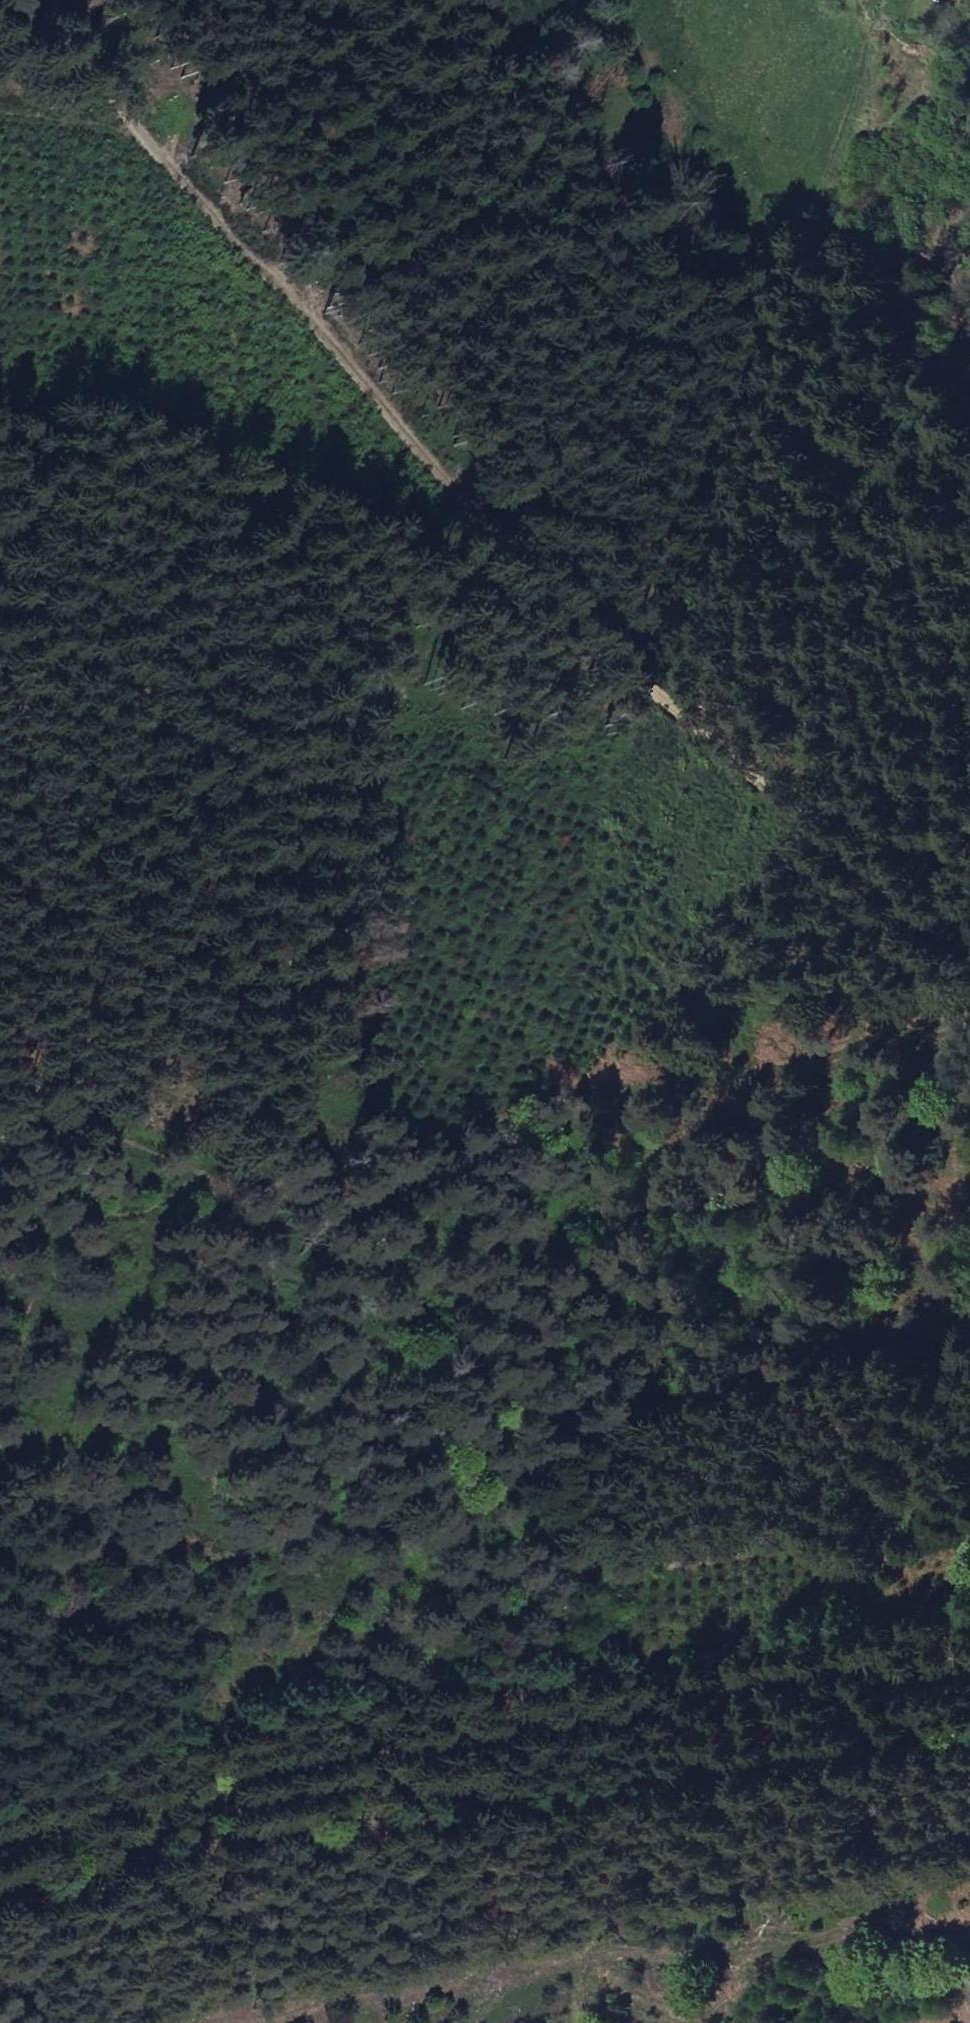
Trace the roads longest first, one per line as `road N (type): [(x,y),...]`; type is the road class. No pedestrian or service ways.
road 1 (track): [(31,0),(491,543),(969,972)]

